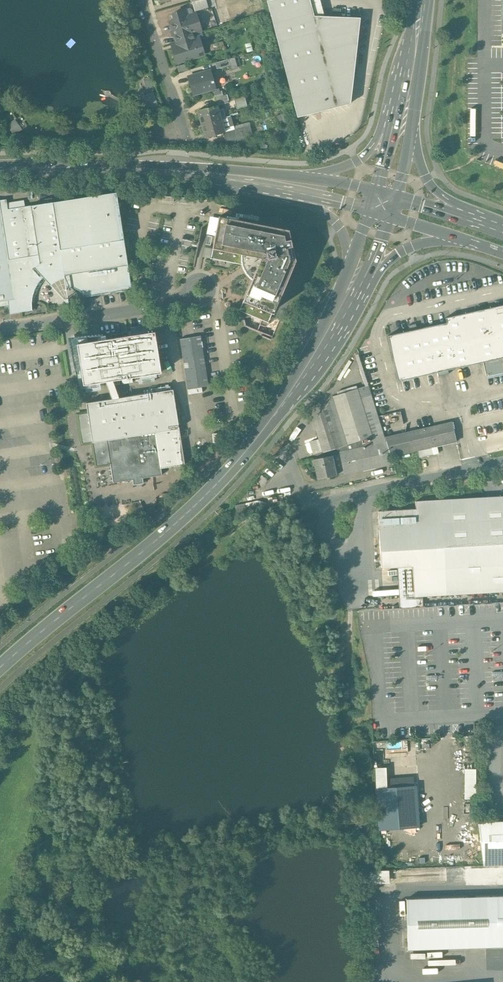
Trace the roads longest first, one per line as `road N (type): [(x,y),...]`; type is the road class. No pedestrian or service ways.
road 1 (primary): [(0,670),(207,497),(292,392),(347,297)]
road 2 (secondary): [(0,169),(170,168),(278,180)]
road 3 (unclassified): [(395,478),(366,520),(359,575),(346,573),(335,554),(326,492)]
road 4 (unclassified): [(190,291),(168,304),(0,332)]
road 5 (residential): [(144,0),(178,111),(174,131)]

